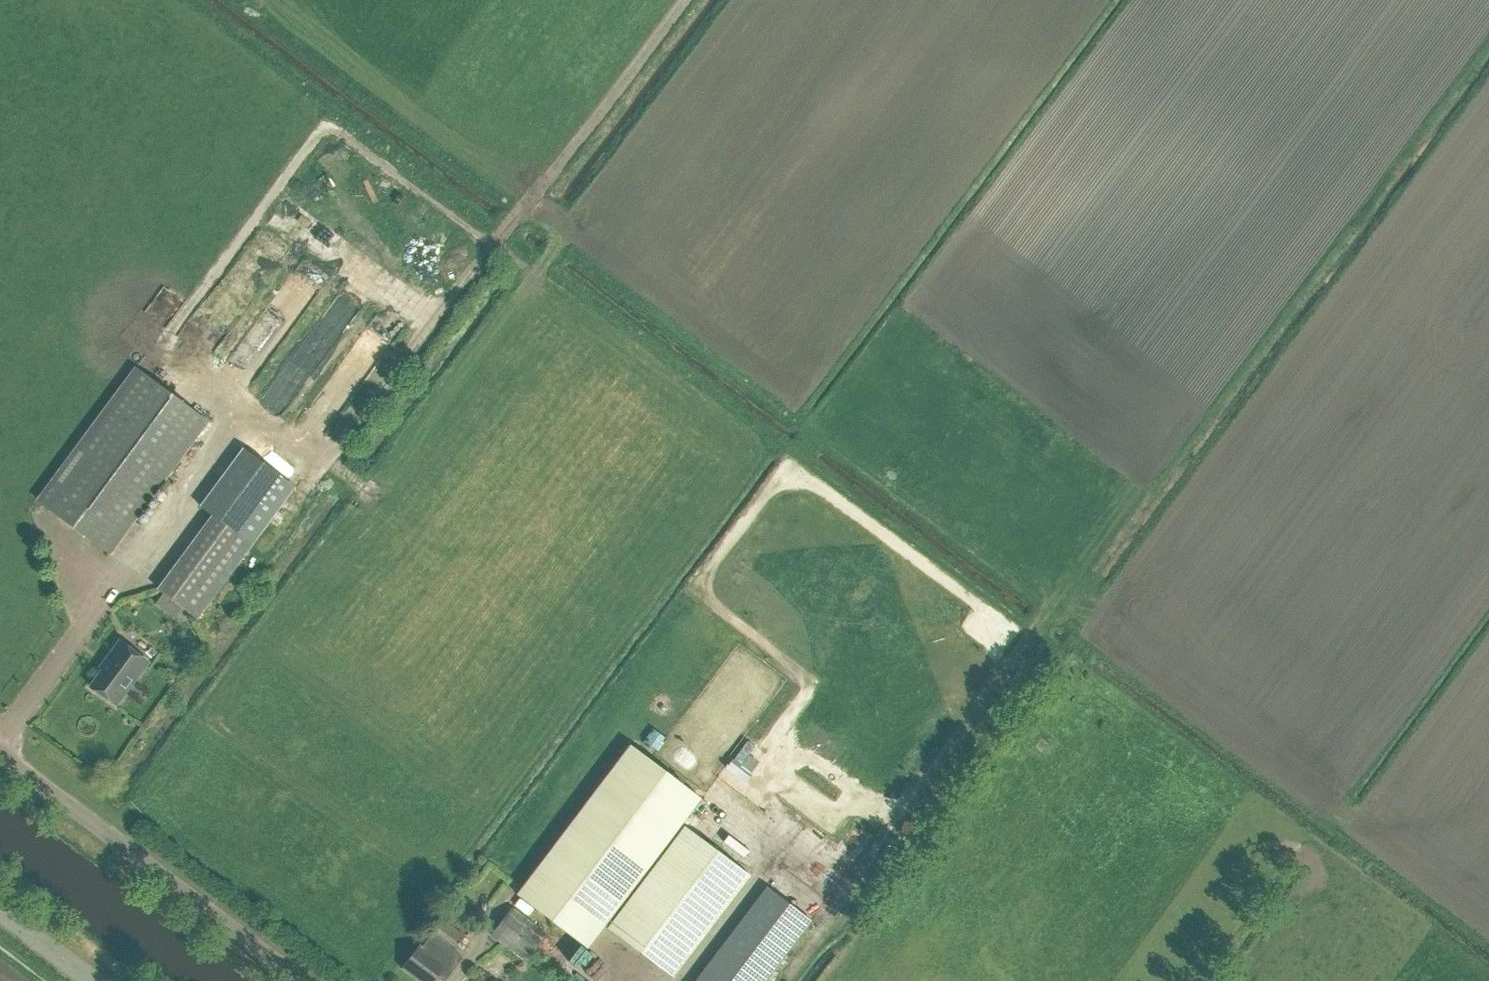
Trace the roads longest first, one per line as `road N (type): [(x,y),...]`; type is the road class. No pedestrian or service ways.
road 1 (track): [(235,422),(313,475),(680,0)]
road 2 (unclassified): [(301,980),(0,753)]

